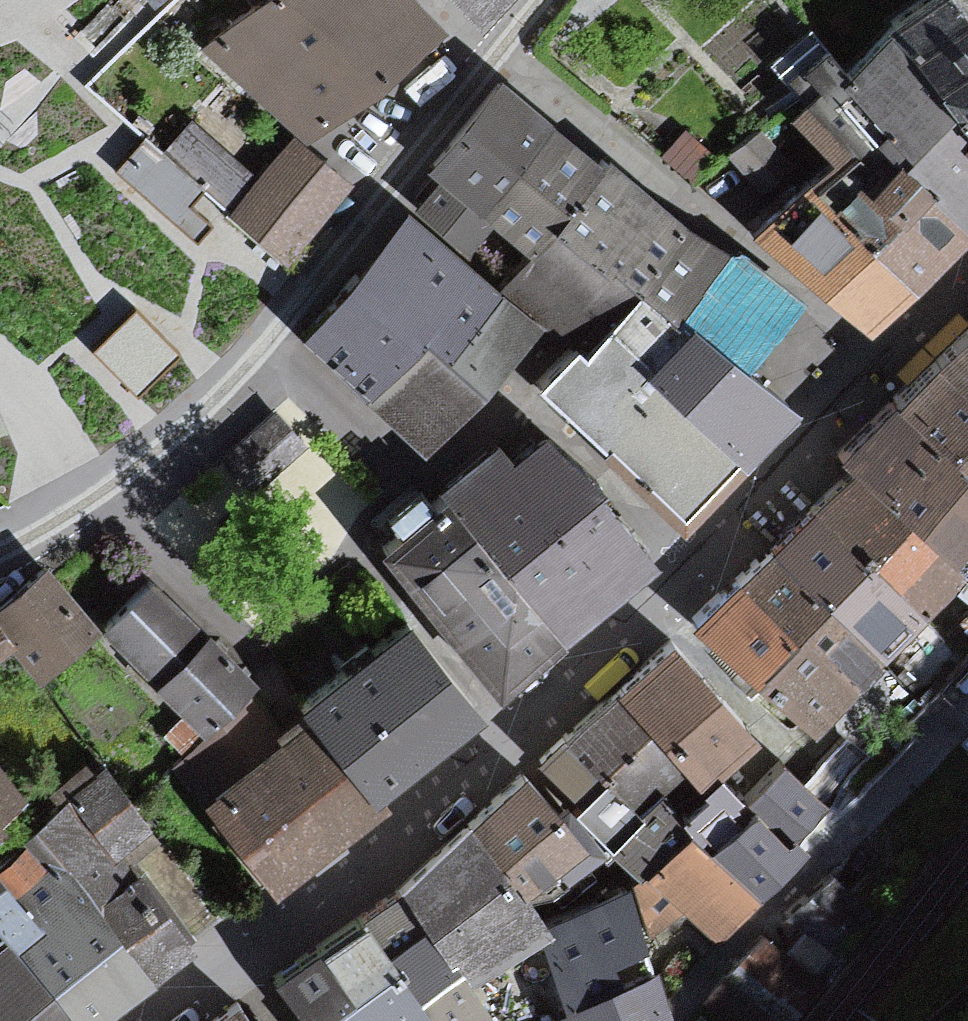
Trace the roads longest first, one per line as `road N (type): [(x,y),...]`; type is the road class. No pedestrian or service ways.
road 1 (residential): [(151,1020),(699,568),(877,369),(967,287)]
road 2 (residential): [(71,500),(119,476),(231,383),(488,44)]
road 3 (residential): [(967,704),(708,964),(675,1020)]
road 4 (residential): [(0,378),(33,413),(71,500)]

